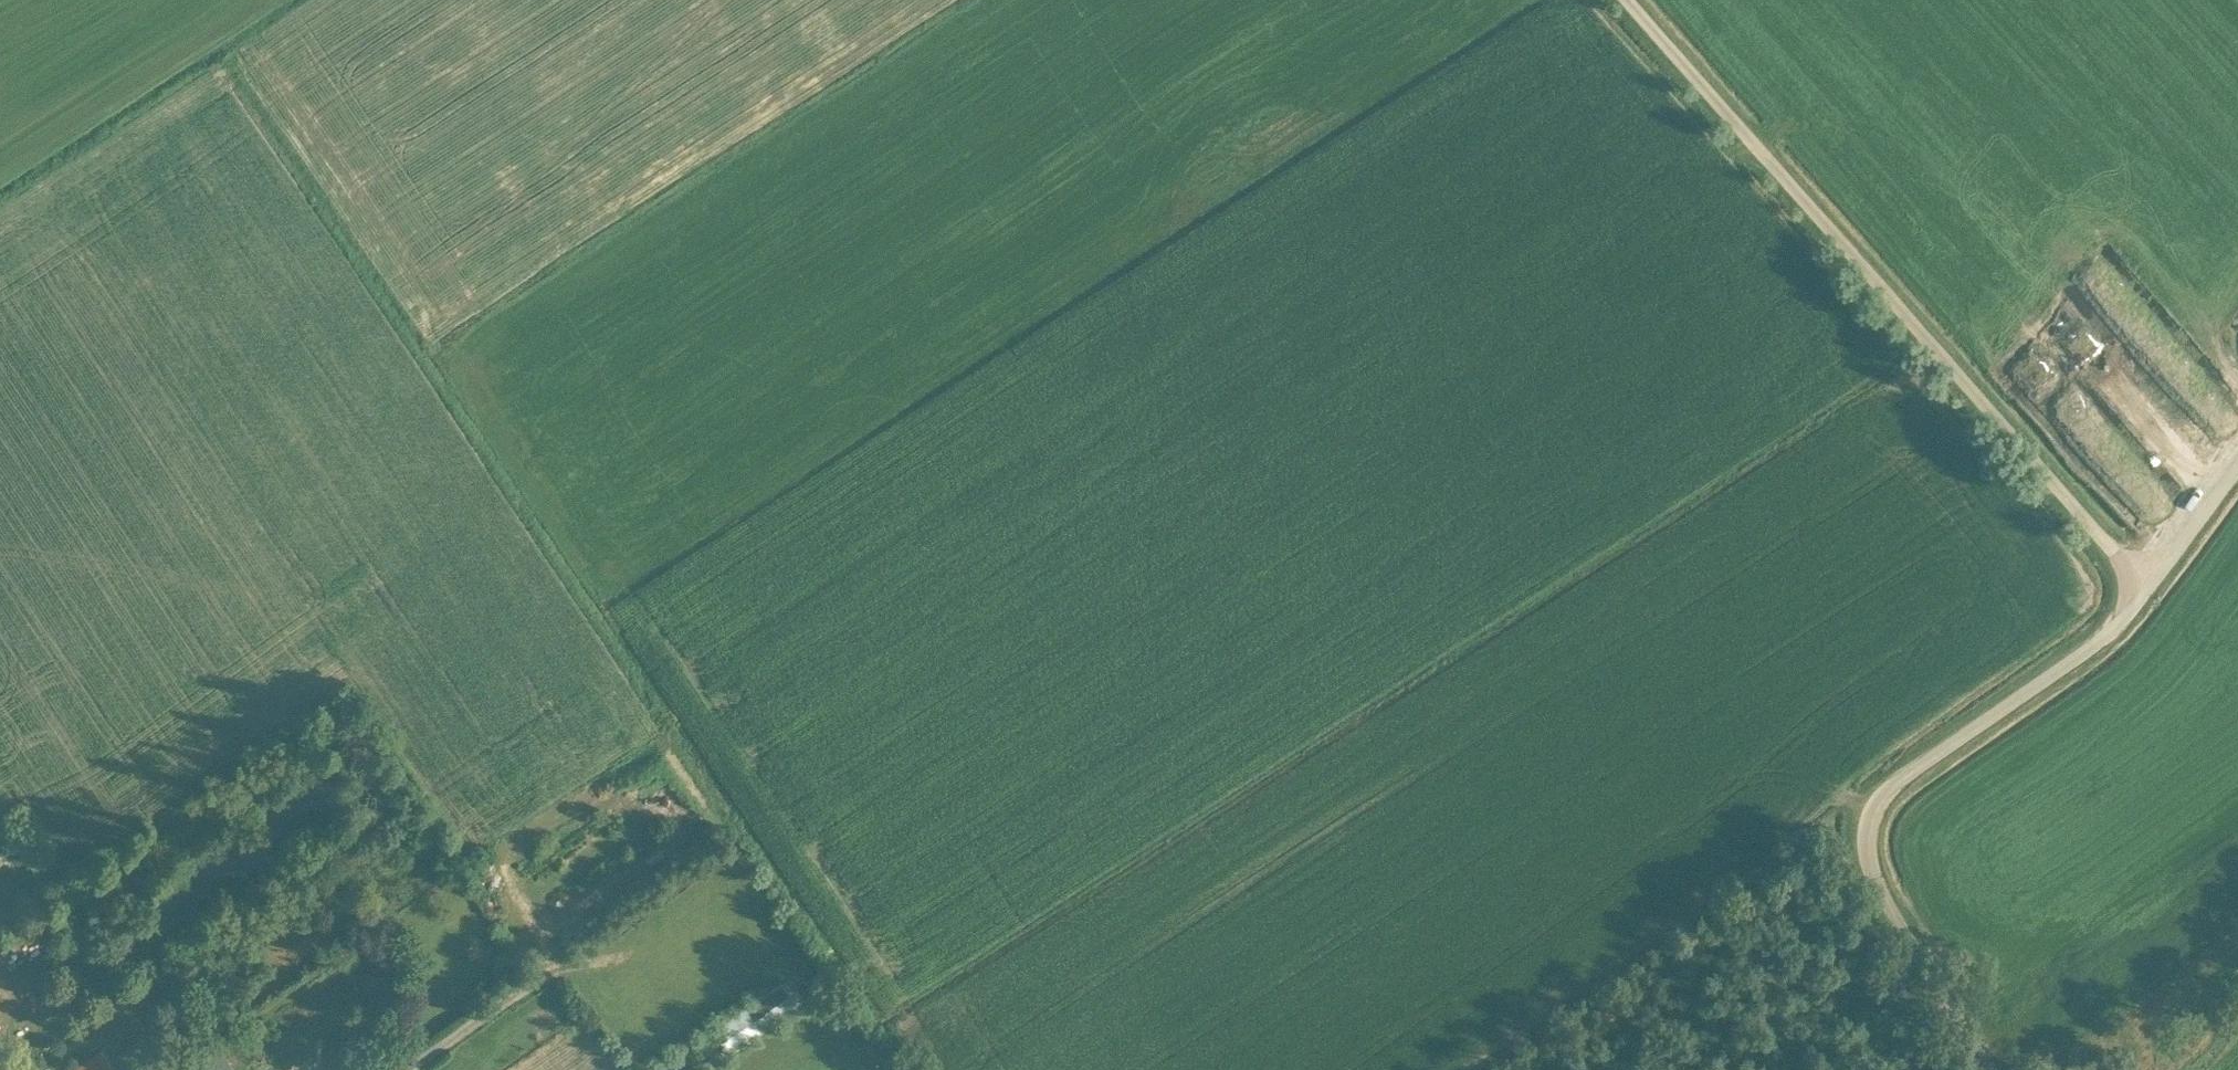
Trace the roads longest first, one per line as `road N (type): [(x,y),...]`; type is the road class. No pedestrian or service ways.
road 1 (unclassified): [(1629,0),(2144,581)]
road 2 (unclassified): [(1992,1069),(1884,897),(1864,830),(1892,779),(2114,622),(2144,581)]
road 3 (unclassified): [(2144,581),(2237,459)]

